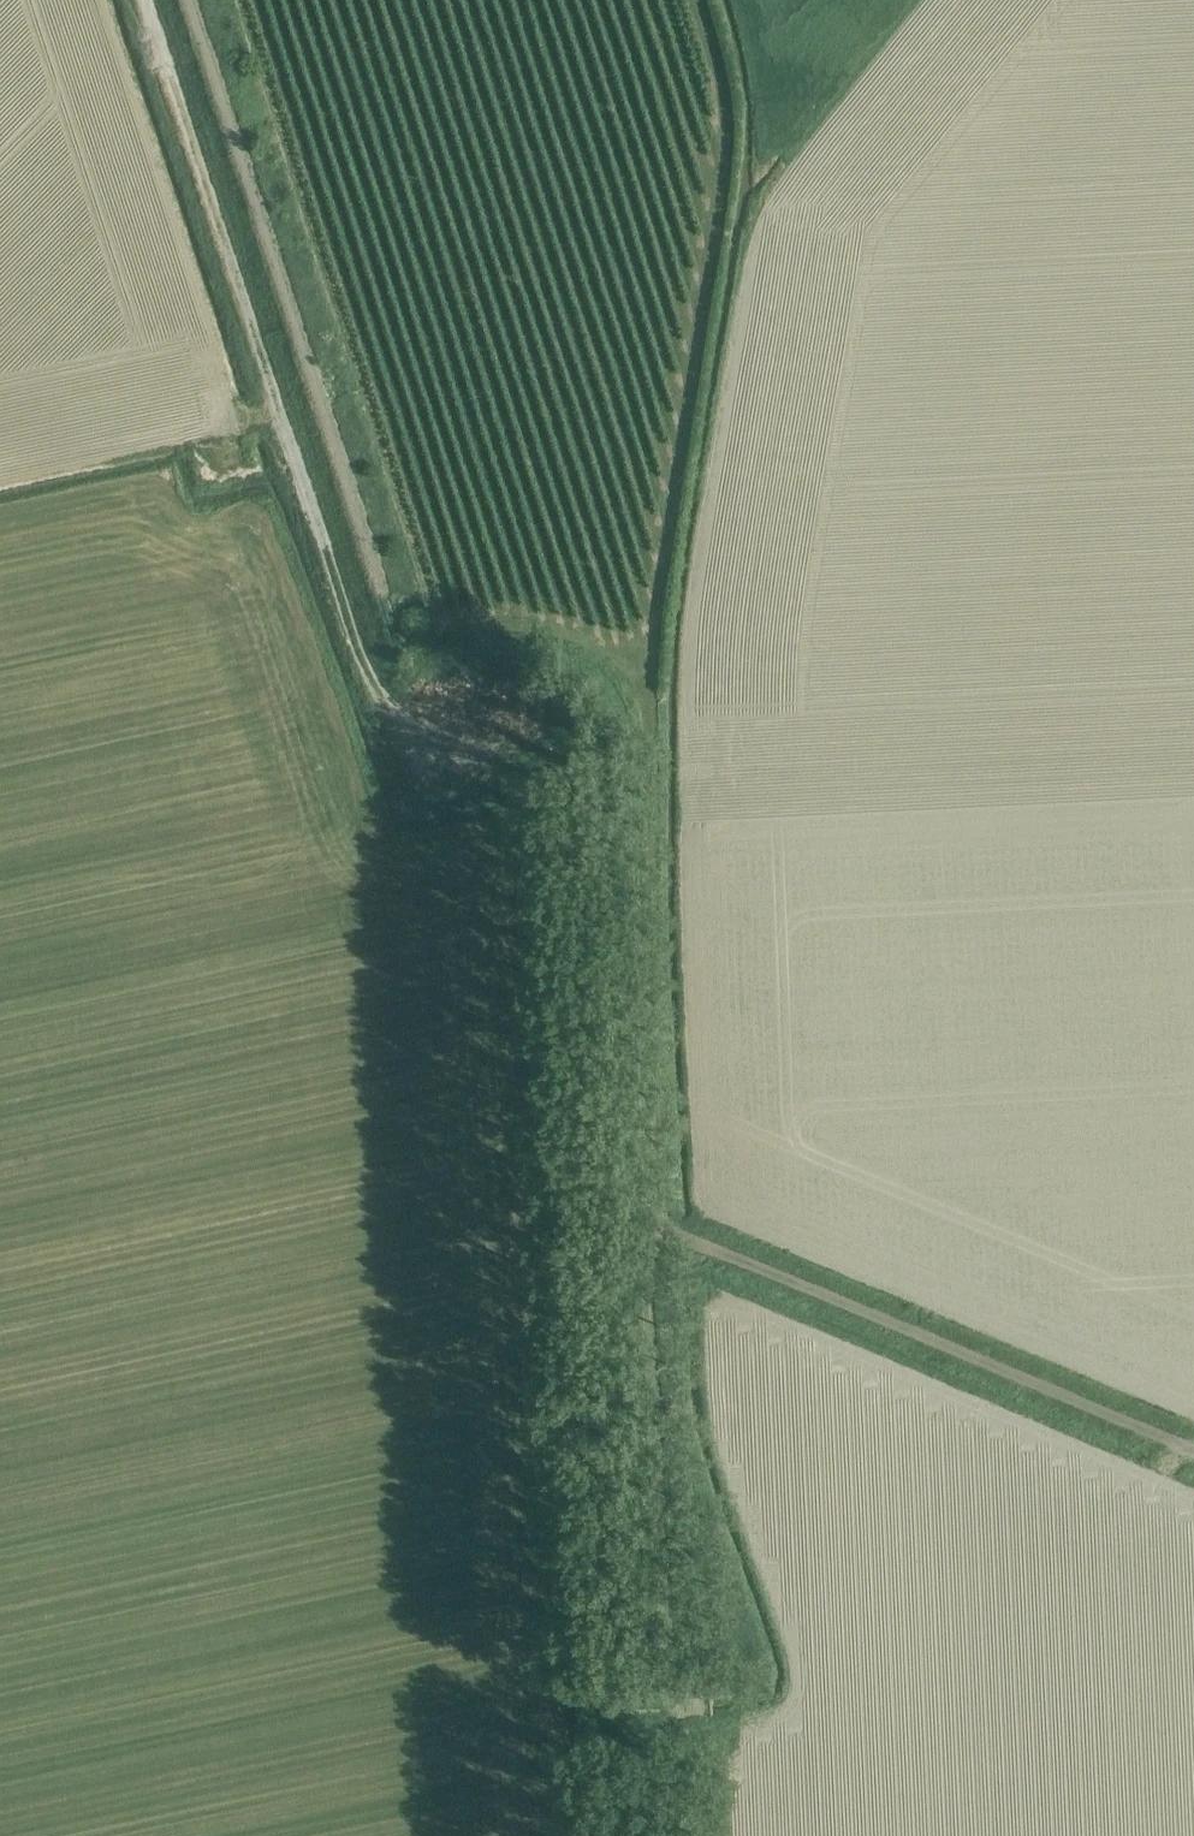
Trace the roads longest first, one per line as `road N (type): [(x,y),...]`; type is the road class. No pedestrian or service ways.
road 1 (track): [(648,686),(671,1230),(1193,1450)]
road 2 (track): [(473,728),(431,723),(391,706),(367,672),(146,0)]

